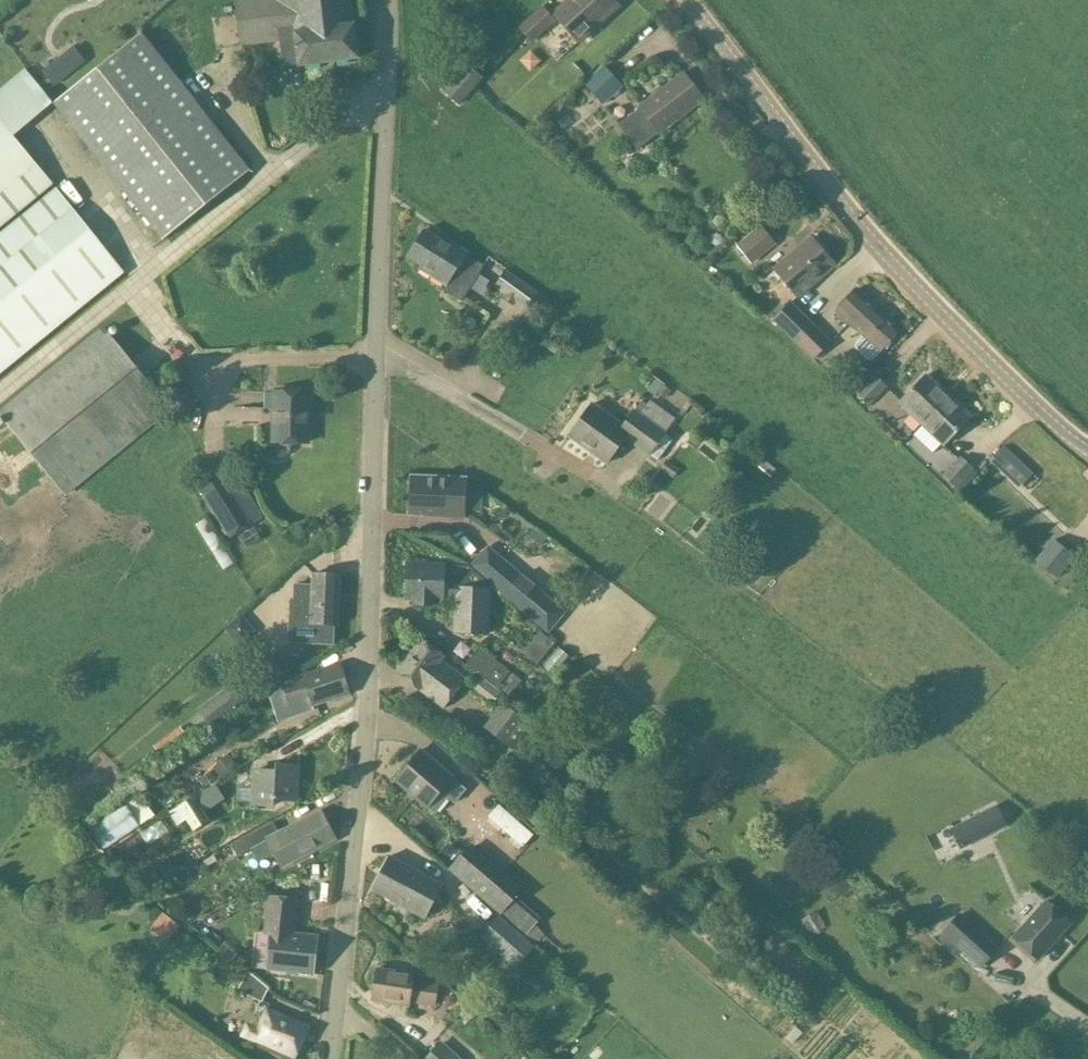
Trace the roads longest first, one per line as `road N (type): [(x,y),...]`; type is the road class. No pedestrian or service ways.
road 1 (residential): [(331,1058),(369,621),(388,0)]
road 2 (tertiary): [(1087,447),(966,341),(685,0)]

